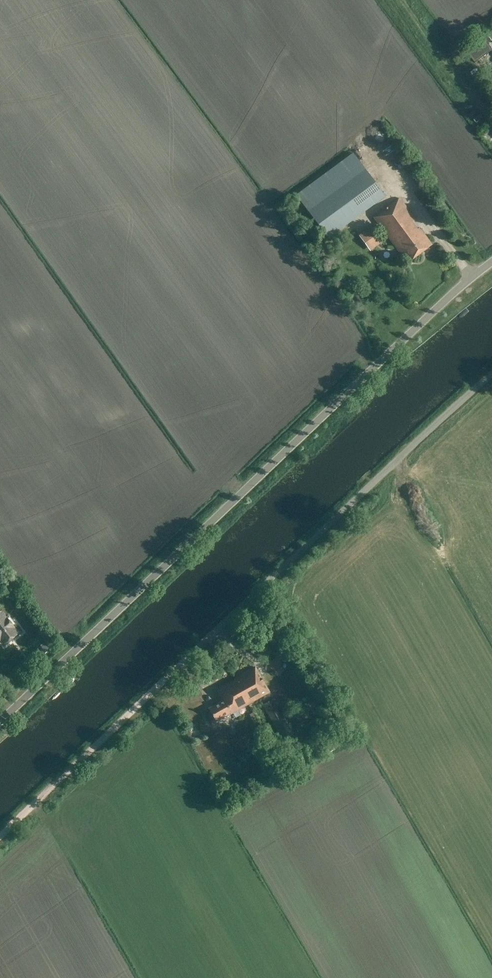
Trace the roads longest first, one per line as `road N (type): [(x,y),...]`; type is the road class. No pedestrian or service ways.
road 1 (unclassified): [(0,700),(491,258)]
road 2 (unclassified): [(233,614),(491,374)]
road 3 (track): [(0,835),(233,614)]

